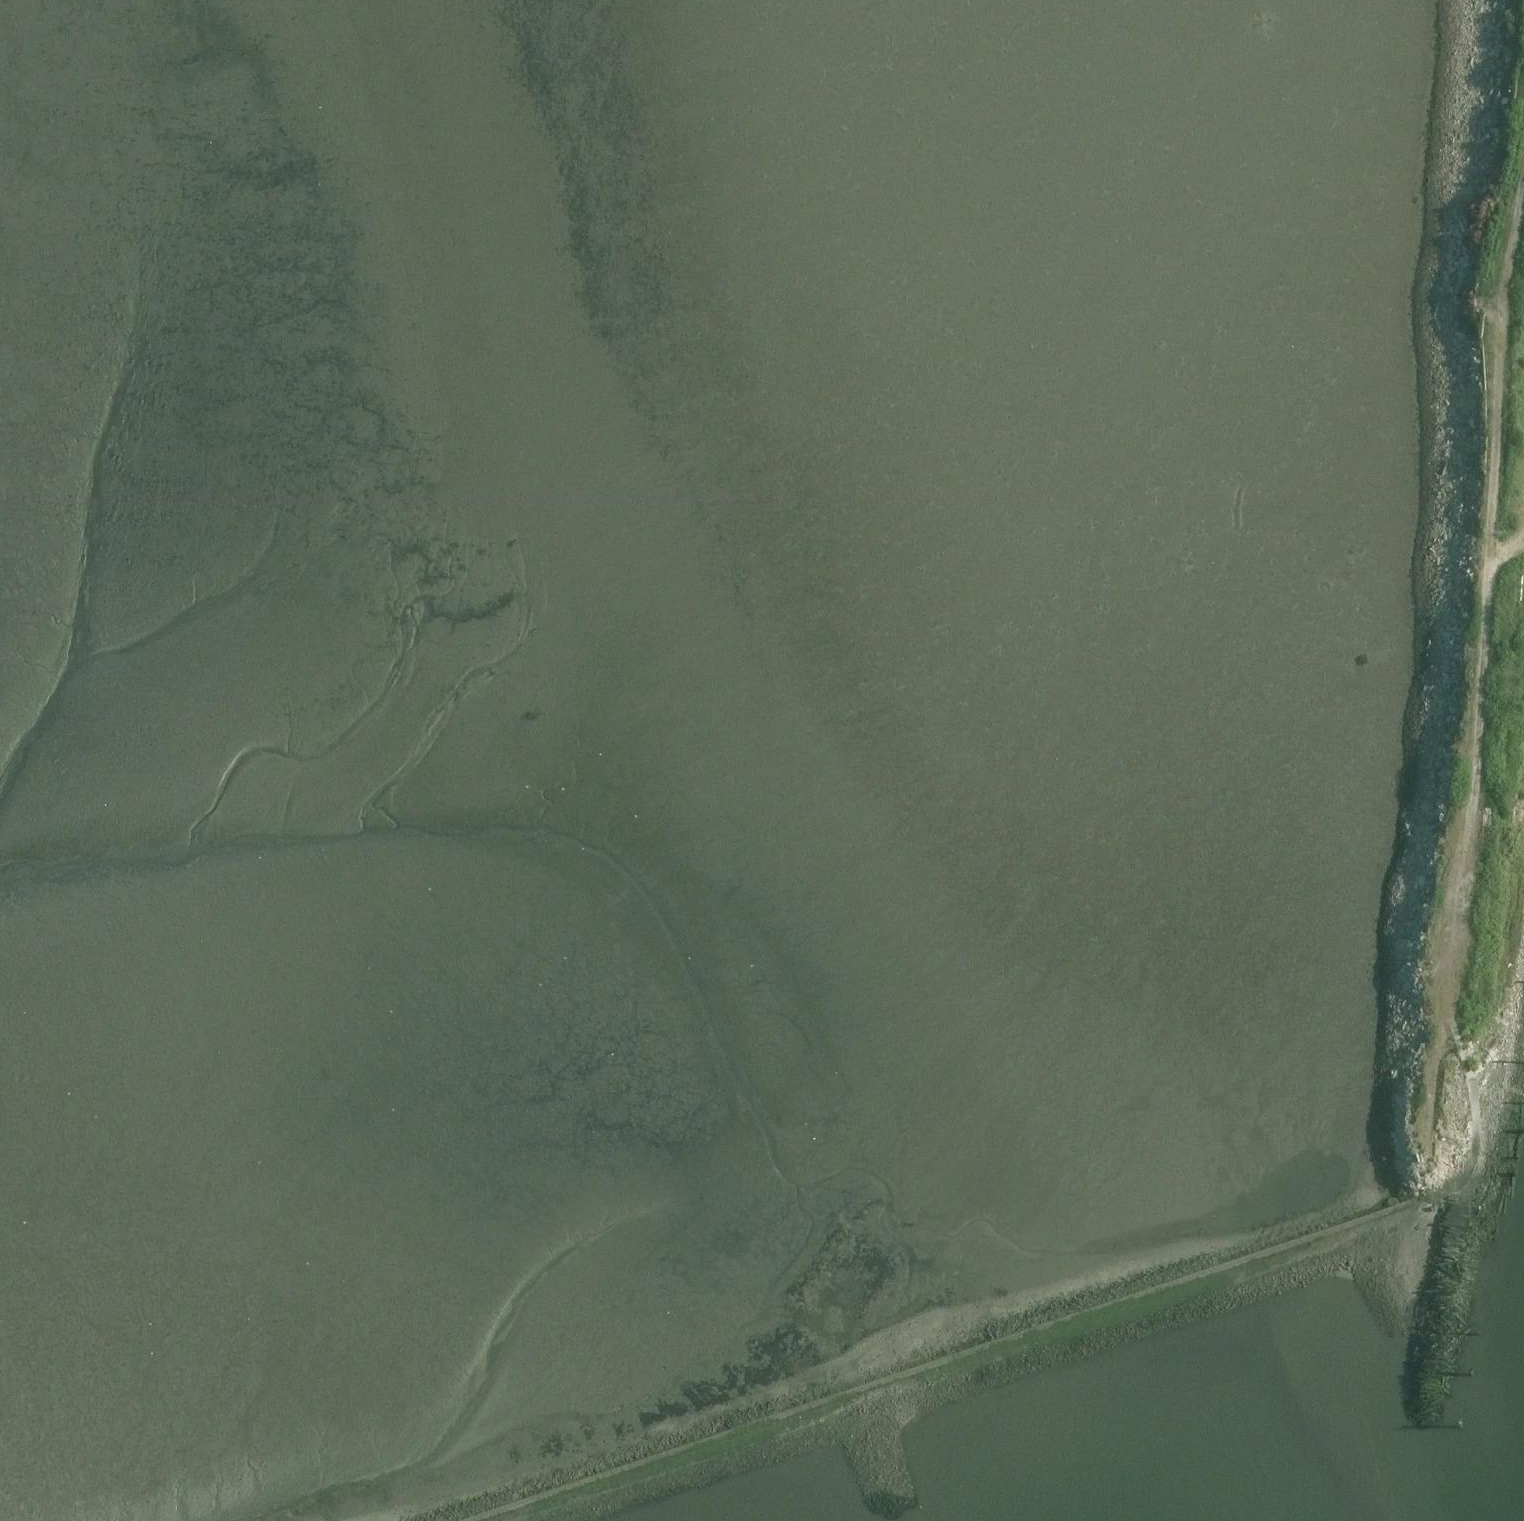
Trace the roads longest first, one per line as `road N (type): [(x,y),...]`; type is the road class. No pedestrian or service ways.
road 1 (track): [(1433,1168),(1497,568),(1523,162)]
road 2 (track): [(1447,1012),(1477,1086),(1473,1185),(1455,1215)]

